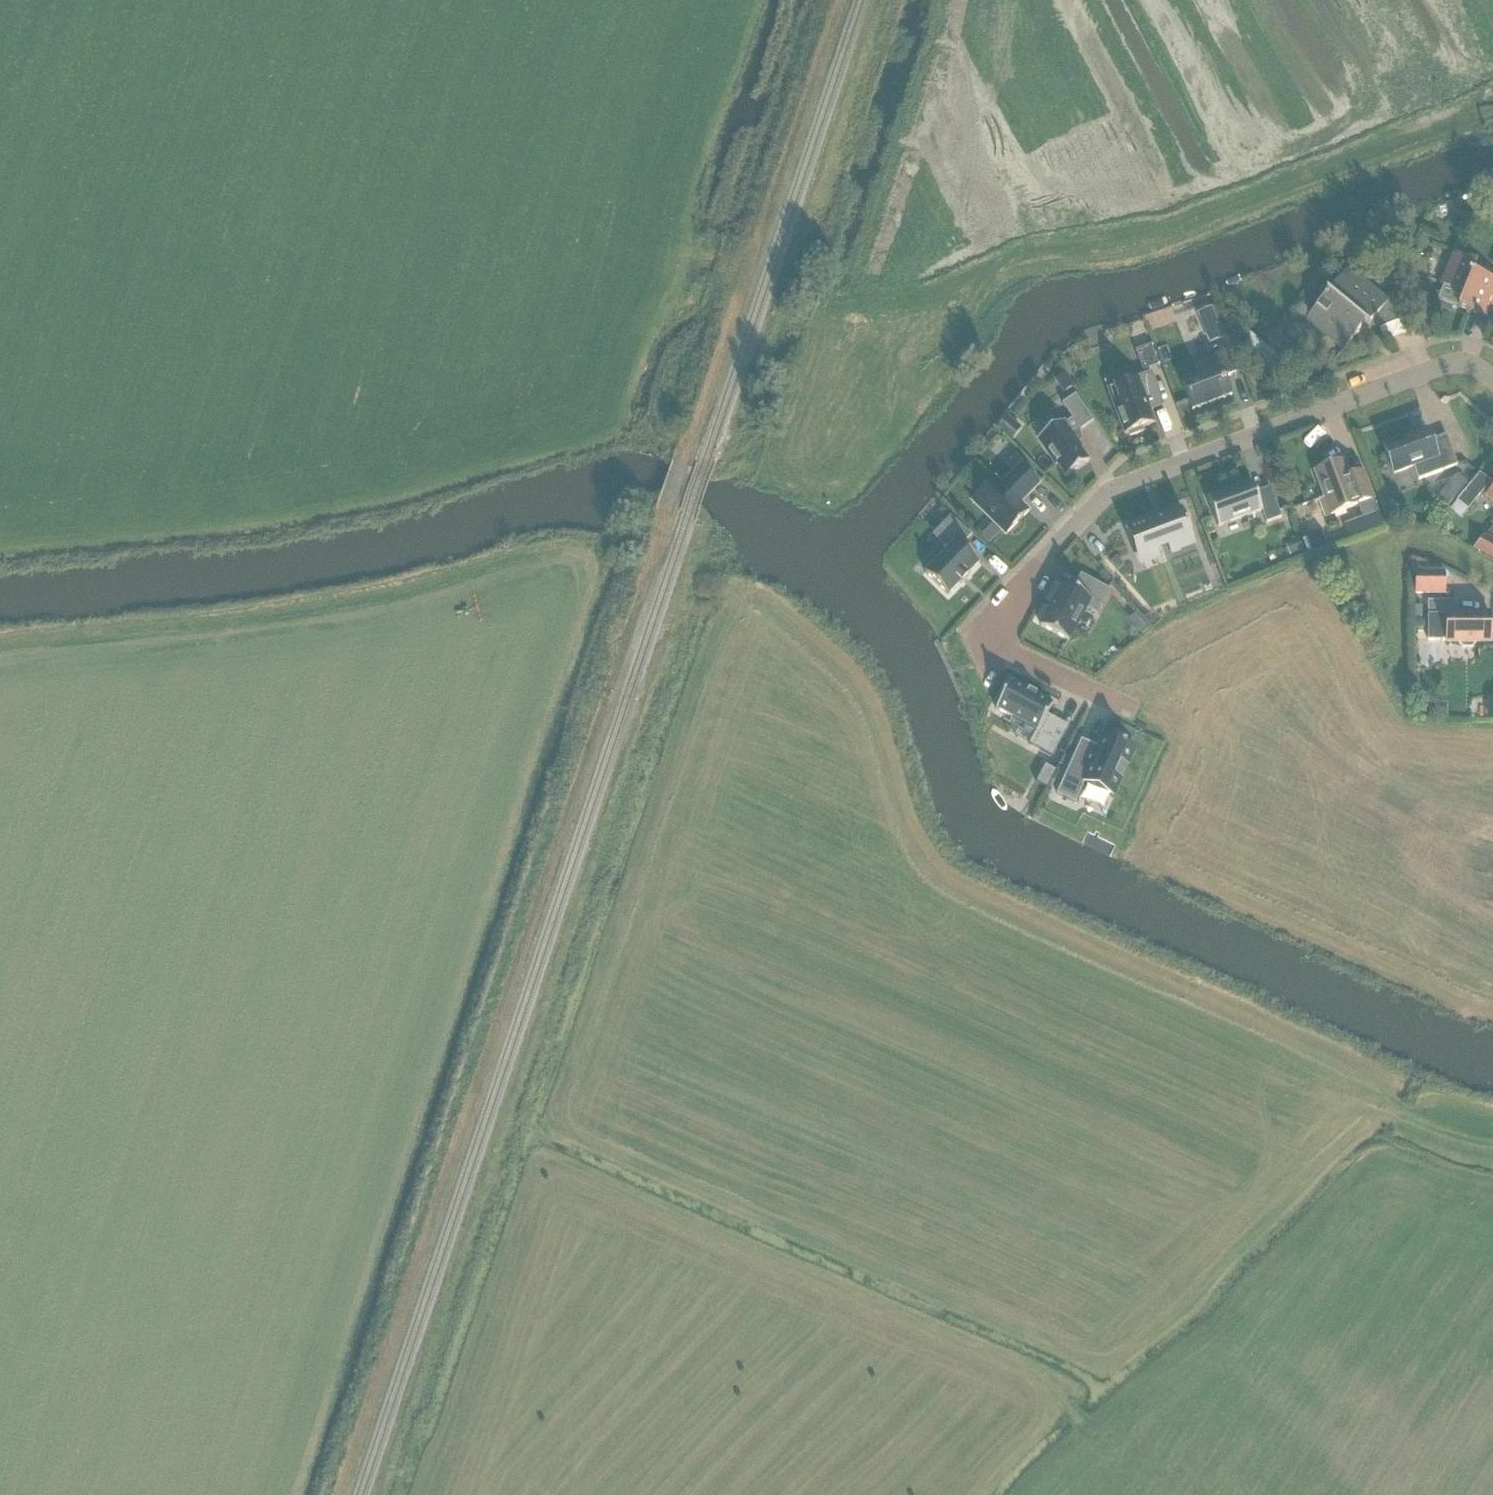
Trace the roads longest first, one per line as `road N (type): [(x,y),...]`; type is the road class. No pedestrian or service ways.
road 1 (residential): [(1492,381),(1479,370),(1447,368),(1113,488),(1003,602),(988,643),(1128,706)]
road 2 (track): [(1492,1145),(1433,1131),(1368,1098)]

